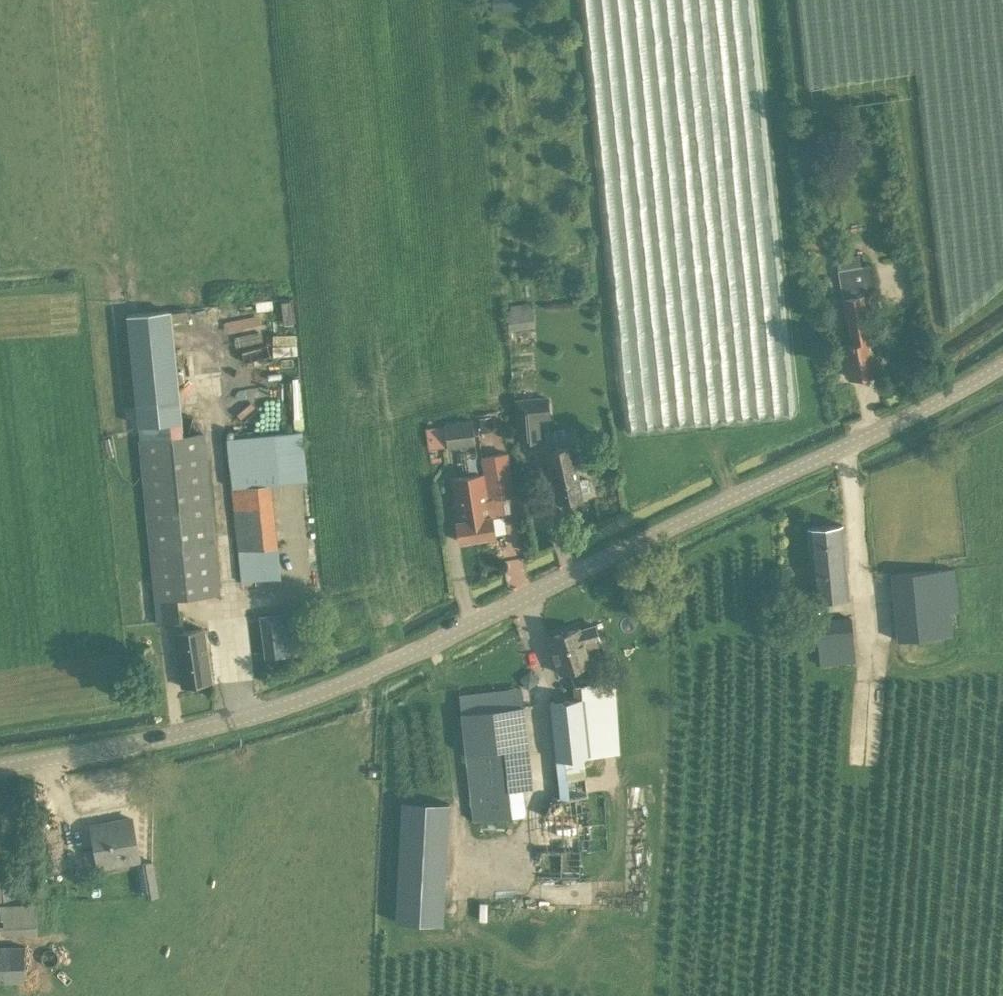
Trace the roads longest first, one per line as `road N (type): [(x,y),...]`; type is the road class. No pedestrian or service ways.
road 1 (unclassified): [(0,768),(220,723),(375,671),(1002,363)]

